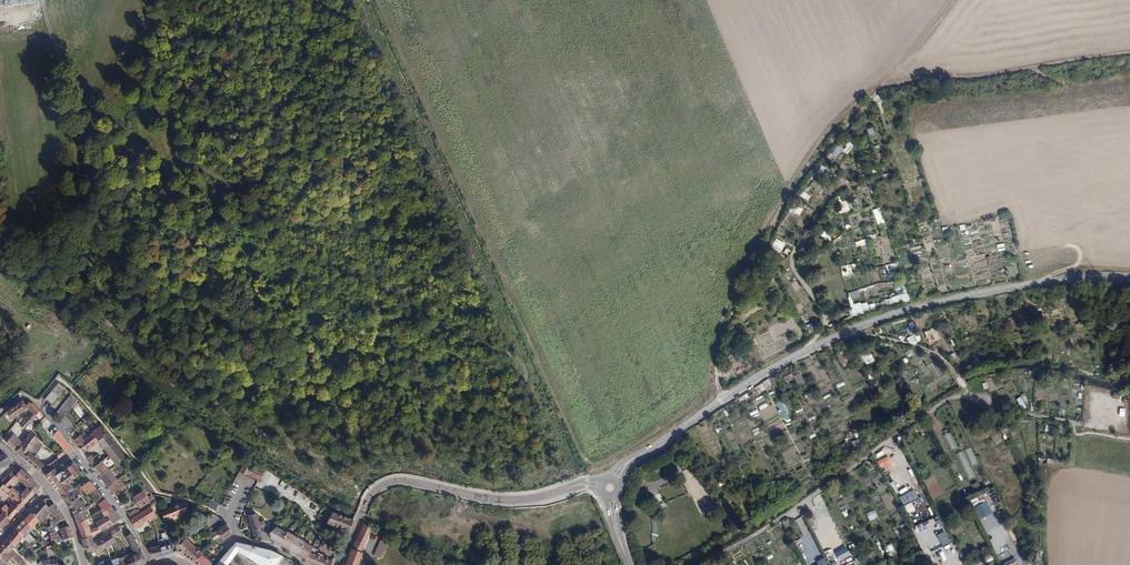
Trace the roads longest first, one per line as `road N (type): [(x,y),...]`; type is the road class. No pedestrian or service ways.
road 1 (secondary): [(1129,277),(1041,283),(901,312),(758,376),(635,457)]
road 2 (track): [(702,564),(955,397),(1084,424),(1103,408)]
road 3 (track): [(724,400),(718,355),(724,330),(798,182),(882,88)]
road 4 (secondary): [(572,487),(495,499),(396,481),(371,496),(337,564)]
road 5 (track): [(882,88),(1129,52)]
road 6 (track): [(845,333),(936,353),(968,396)]
road 7 (residential): [(151,564),(75,451)]

